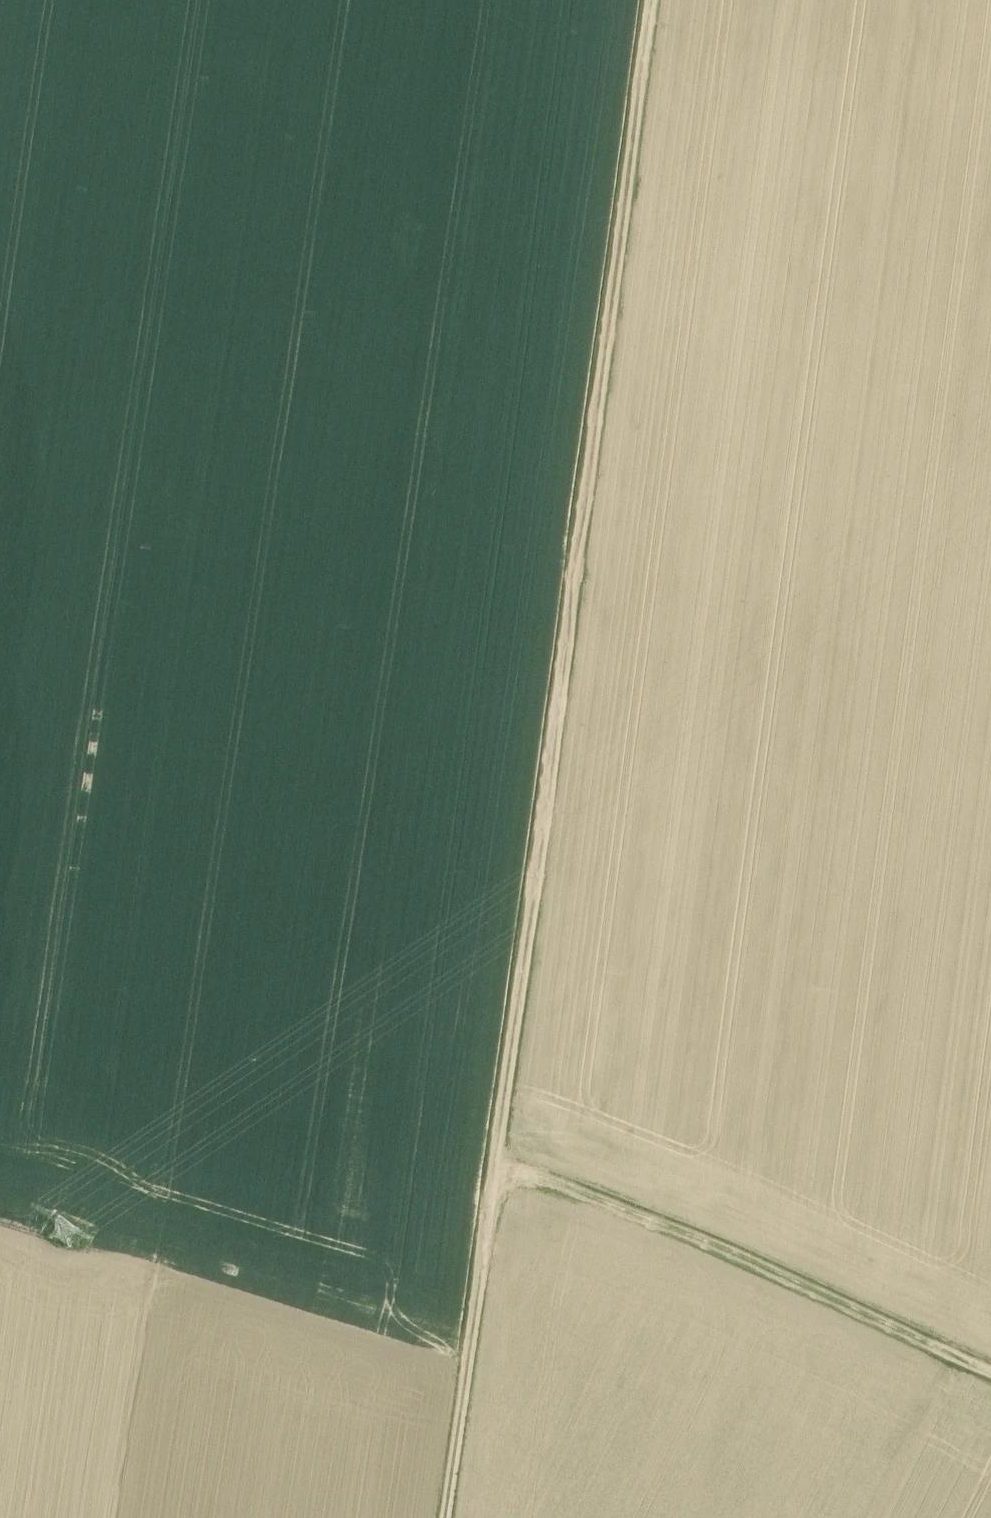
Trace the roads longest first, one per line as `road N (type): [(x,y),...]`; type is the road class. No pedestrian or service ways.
road 1 (track): [(990,1368),(704,1232),(498,1161),(653,0)]
road 2 (track): [(498,1161),(445,1517)]

